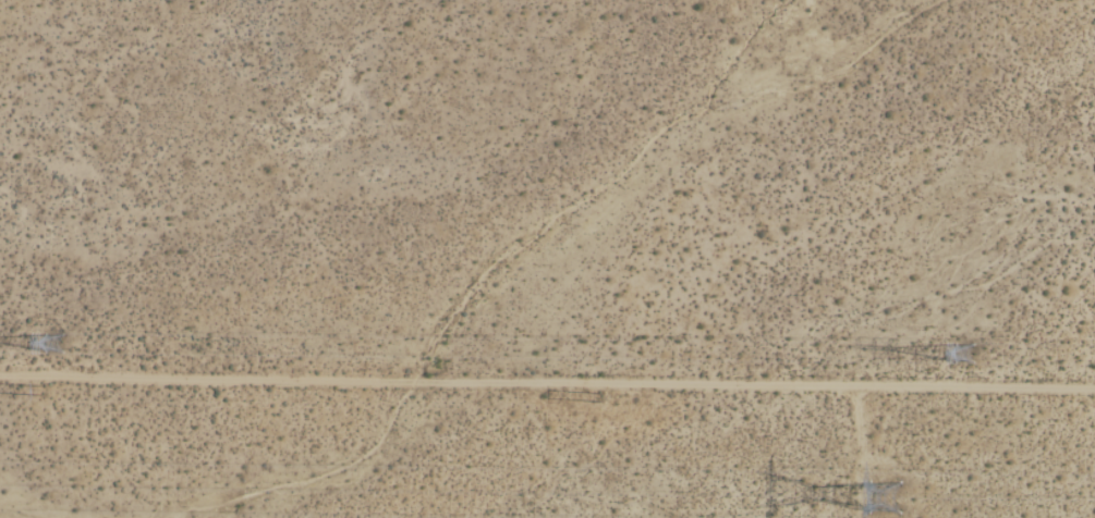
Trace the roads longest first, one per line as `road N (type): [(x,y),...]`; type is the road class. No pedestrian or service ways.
road 1 (track): [(1094,386),(0,377)]

